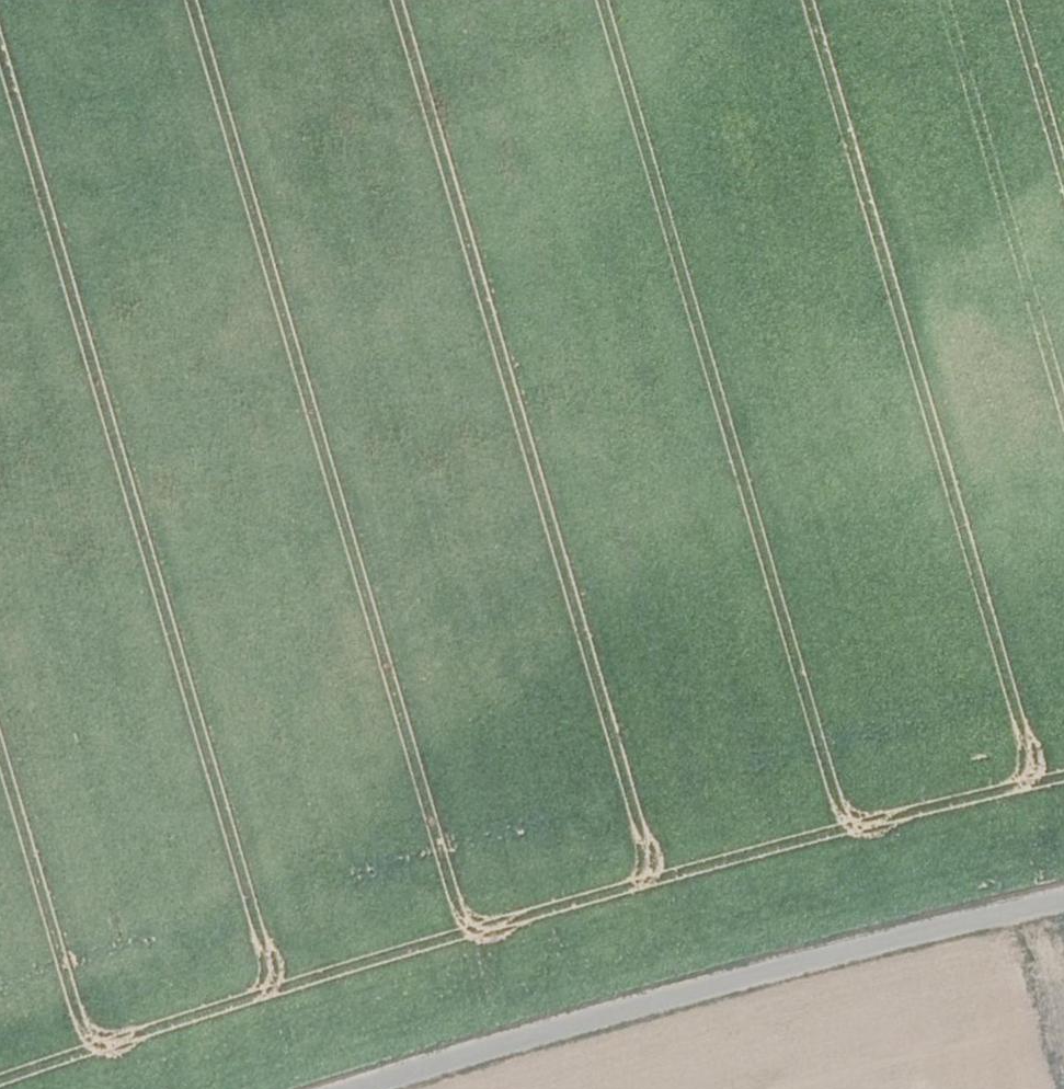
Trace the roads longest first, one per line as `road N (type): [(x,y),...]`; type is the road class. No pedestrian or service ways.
road 1 (unclassified): [(359,1088),(579,1022),(1063,900)]
road 2 (track): [(999,916),(1036,1088)]

